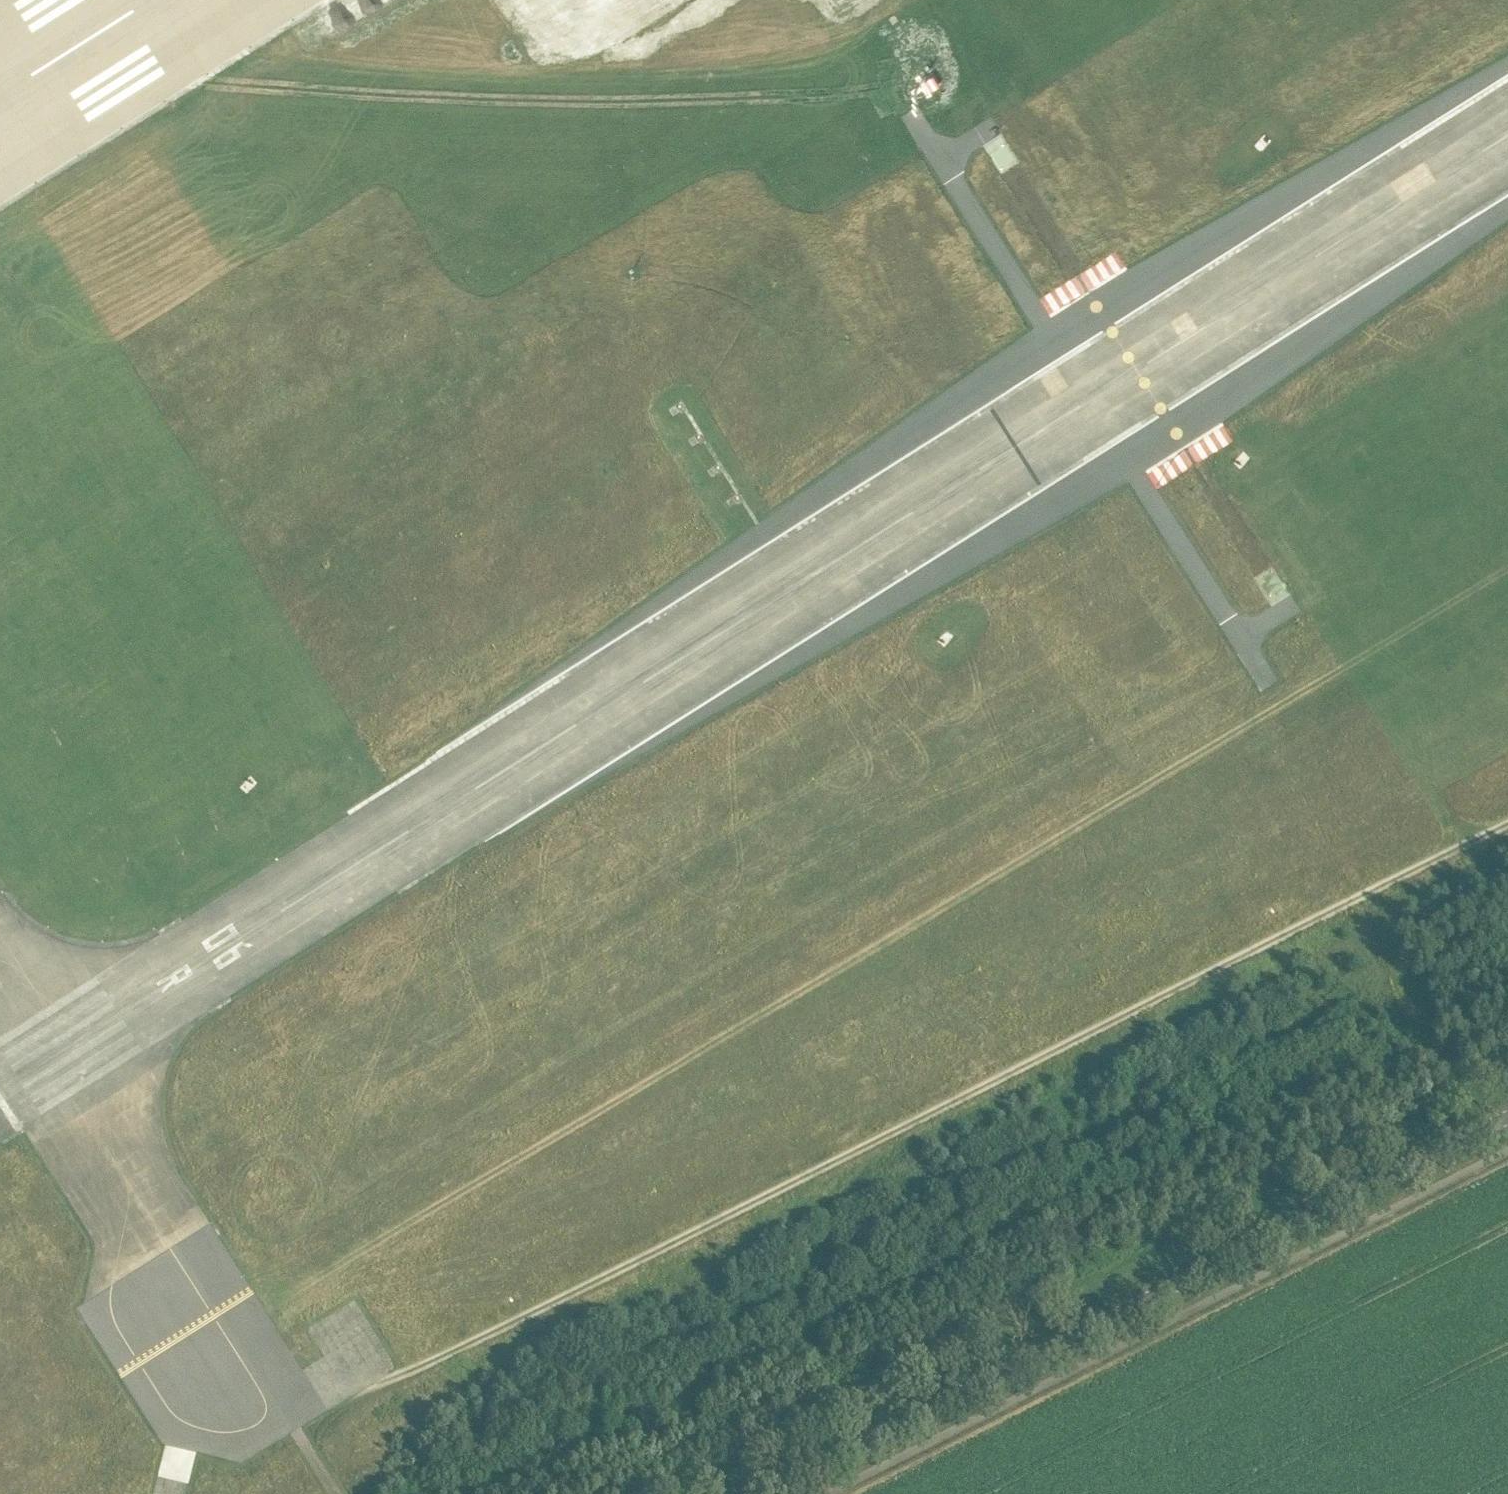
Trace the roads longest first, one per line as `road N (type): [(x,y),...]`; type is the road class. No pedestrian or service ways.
road 1 (track): [(1507,825),(402,1376),(303,1440),(337,1493)]
road 2 (track): [(1478,1132),(1359,899)]

